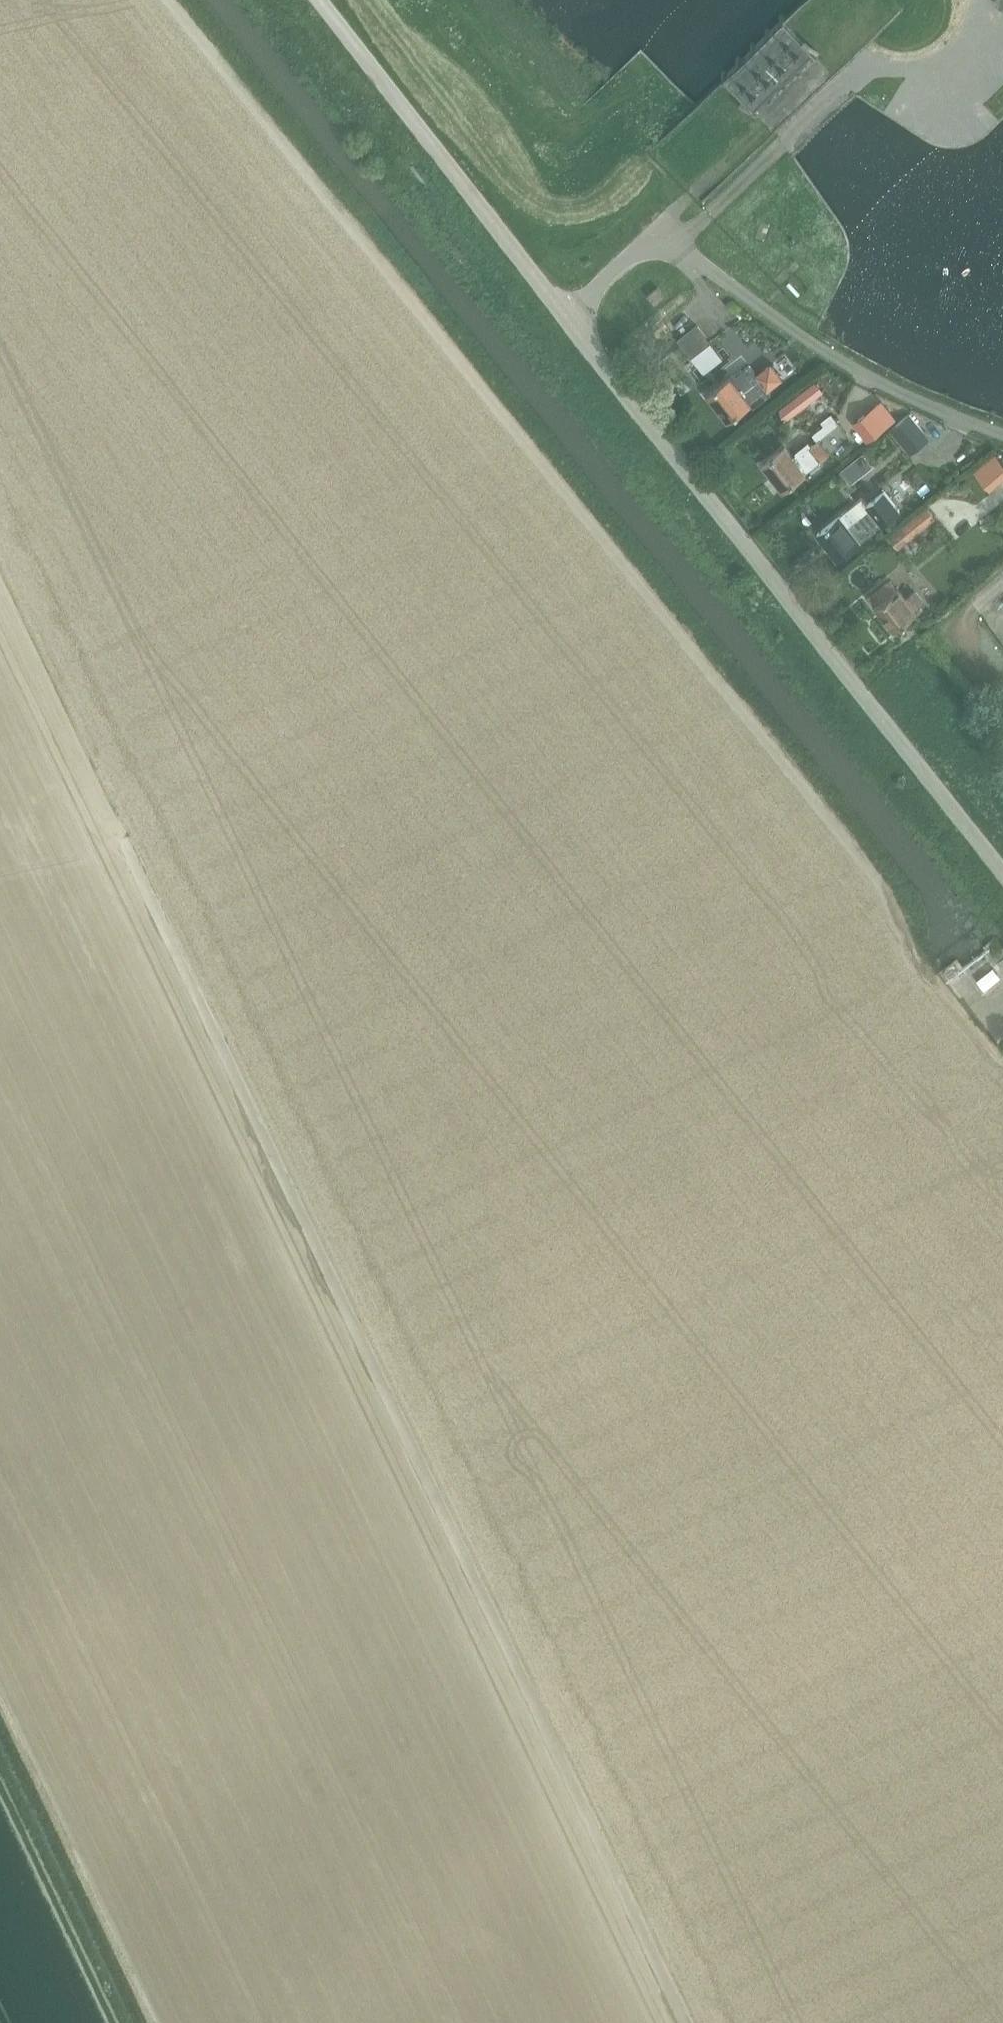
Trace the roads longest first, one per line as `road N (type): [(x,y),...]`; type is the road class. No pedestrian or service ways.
road 1 (track): [(685,2022),(127,847)]
road 2 (unclassified): [(1002,869),(567,314)]
road 3 (unclassified): [(567,314),(324,0)]
road 4 (unclassified): [(1002,437),(802,335),(680,247)]
road 5 (unclassified): [(567,314),(635,252),(680,247)]

